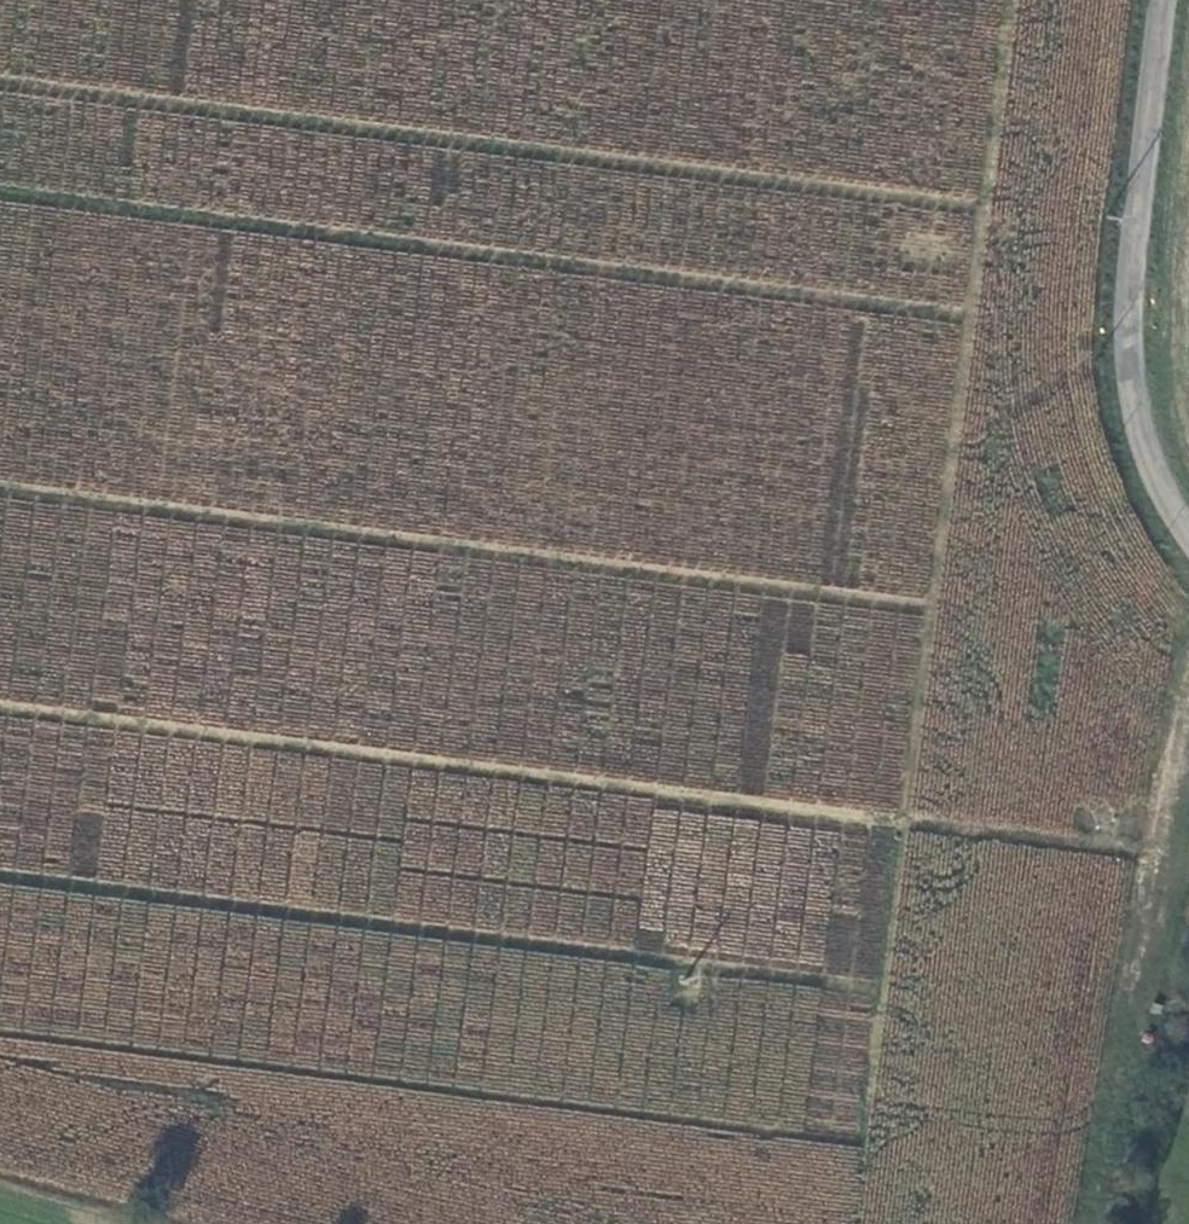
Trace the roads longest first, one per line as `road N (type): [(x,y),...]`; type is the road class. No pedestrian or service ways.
road 1 (unclassified): [(1167,0),(1129,309),(1134,401),(1164,487),(1188,528)]

